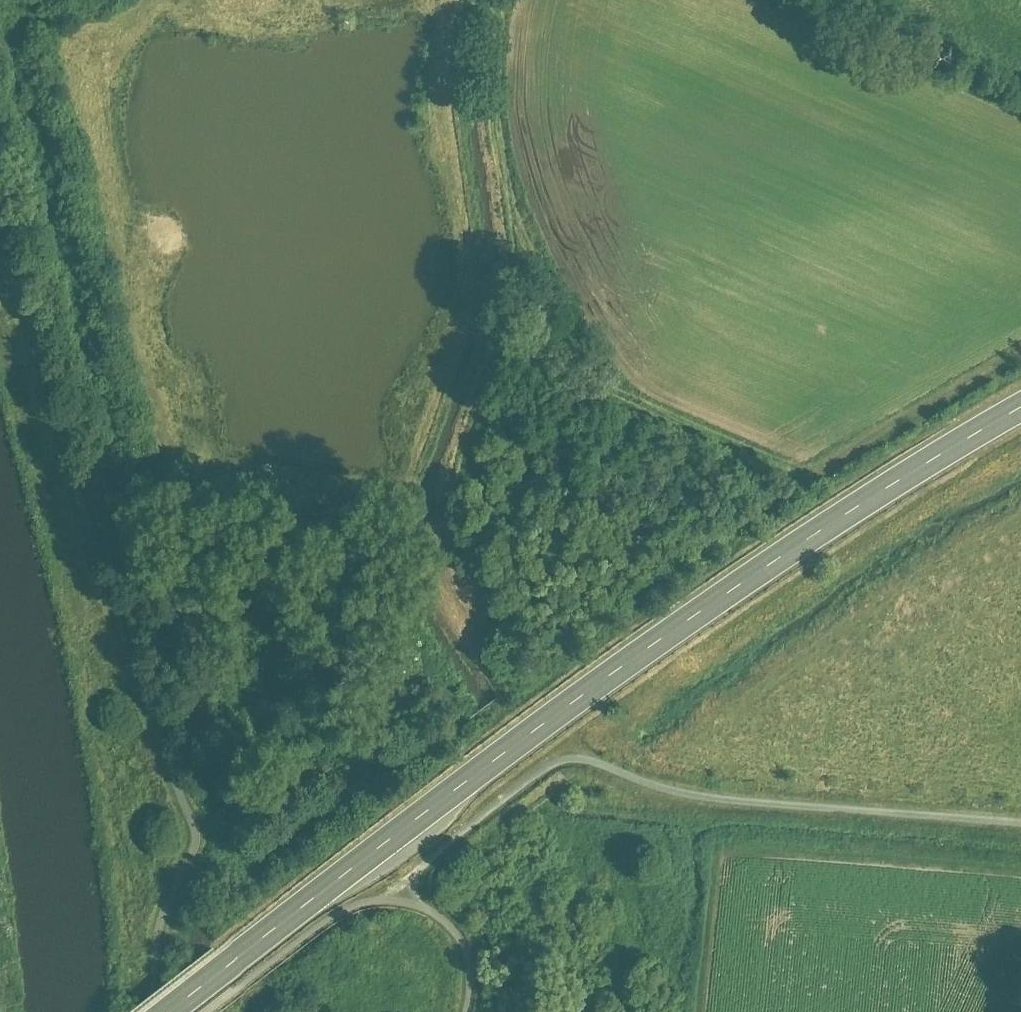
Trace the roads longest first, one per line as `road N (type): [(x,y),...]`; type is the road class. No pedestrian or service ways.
road 1 (primary): [(165,1011),(631,653),(1020,407)]

